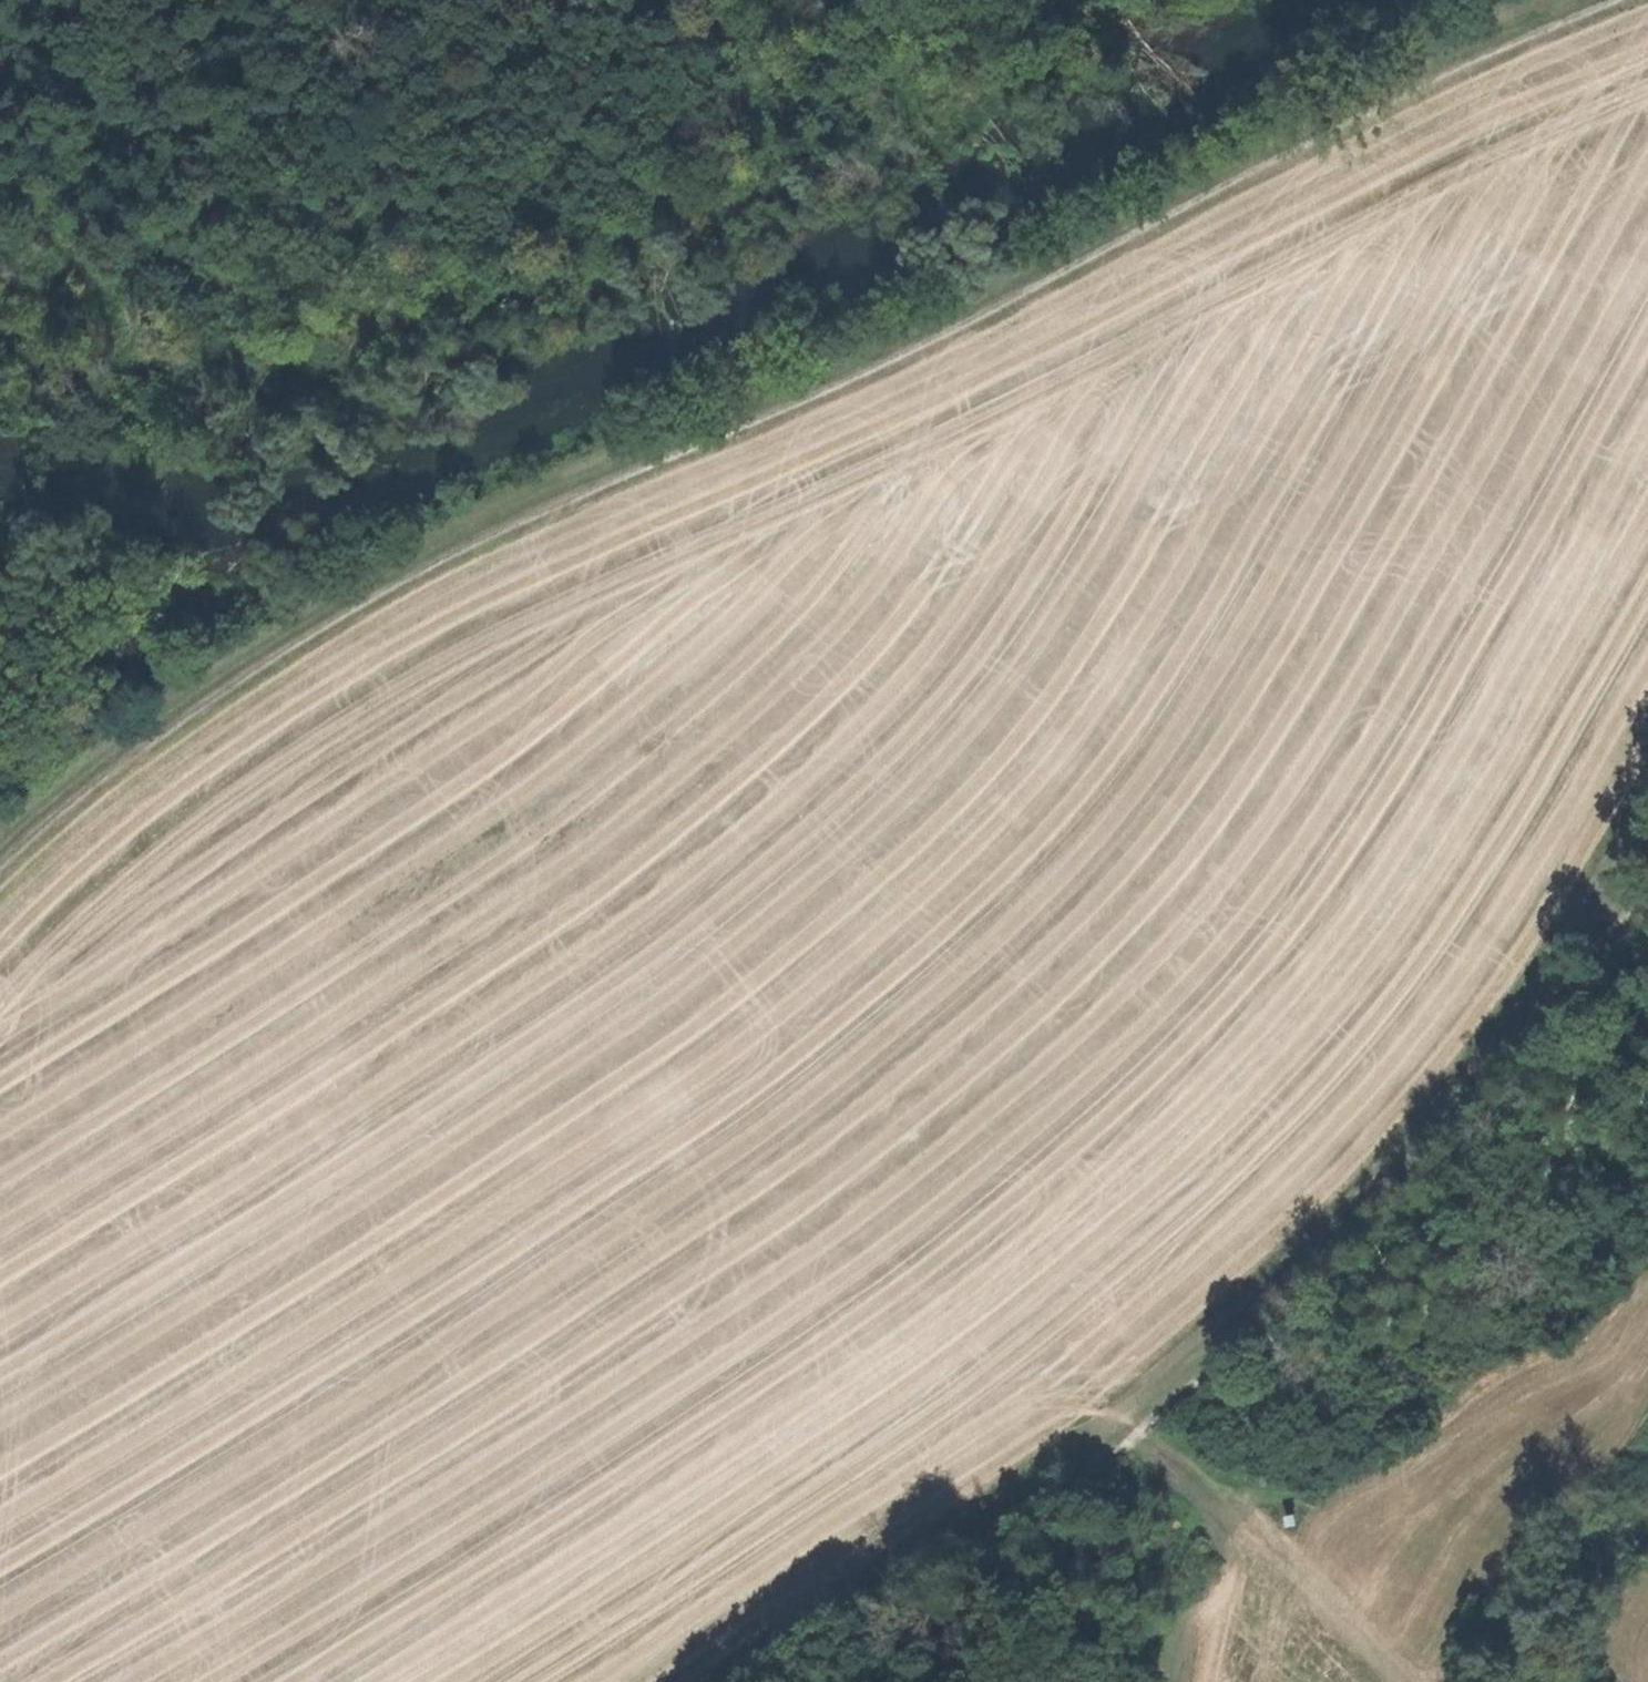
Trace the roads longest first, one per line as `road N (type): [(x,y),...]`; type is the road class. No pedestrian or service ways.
road 1 (track): [(1612,0),(1505,41),(855,368),(451,538),(198,687),(115,747),(0,849)]
road 2 (track): [(1173,1681),(1191,1534),(1213,1490),(1147,1434)]

